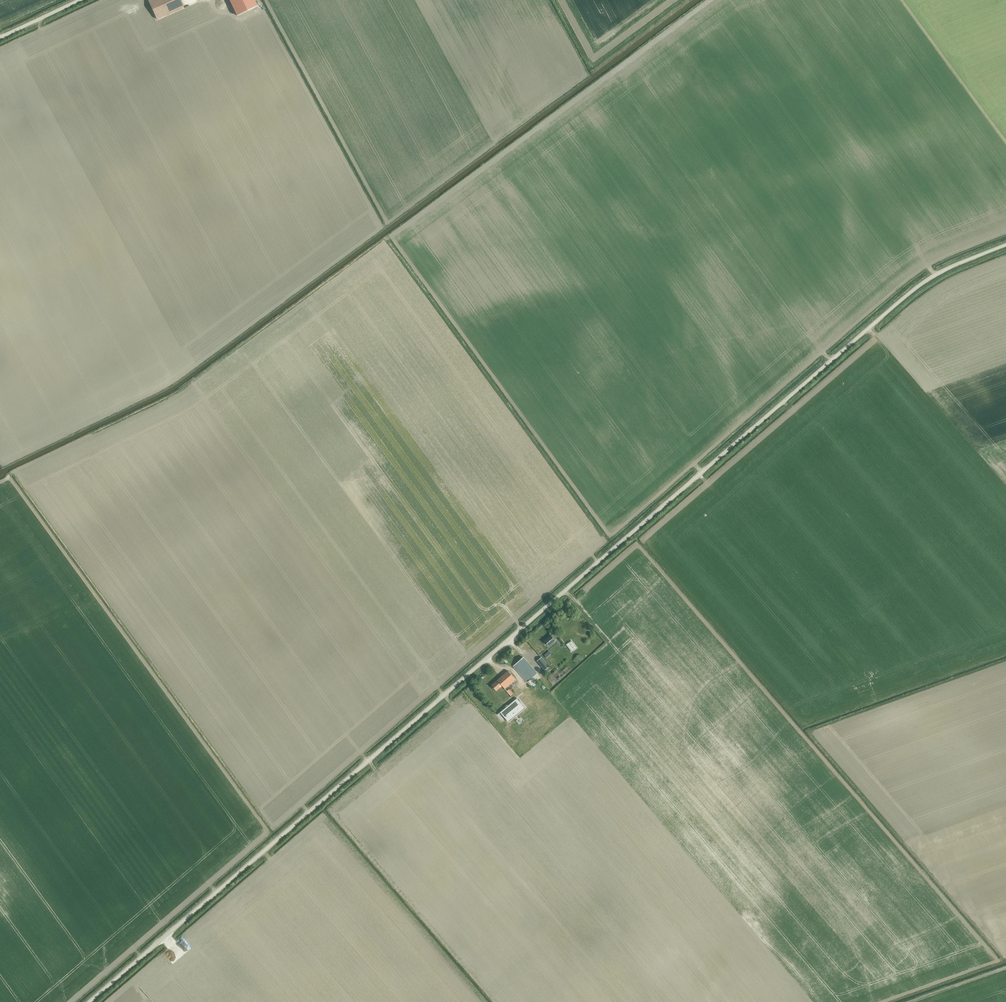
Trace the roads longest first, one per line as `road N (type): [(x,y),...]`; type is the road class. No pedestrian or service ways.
road 1 (unclassified): [(88,1001),(882,310),(924,277),(1005,241)]

